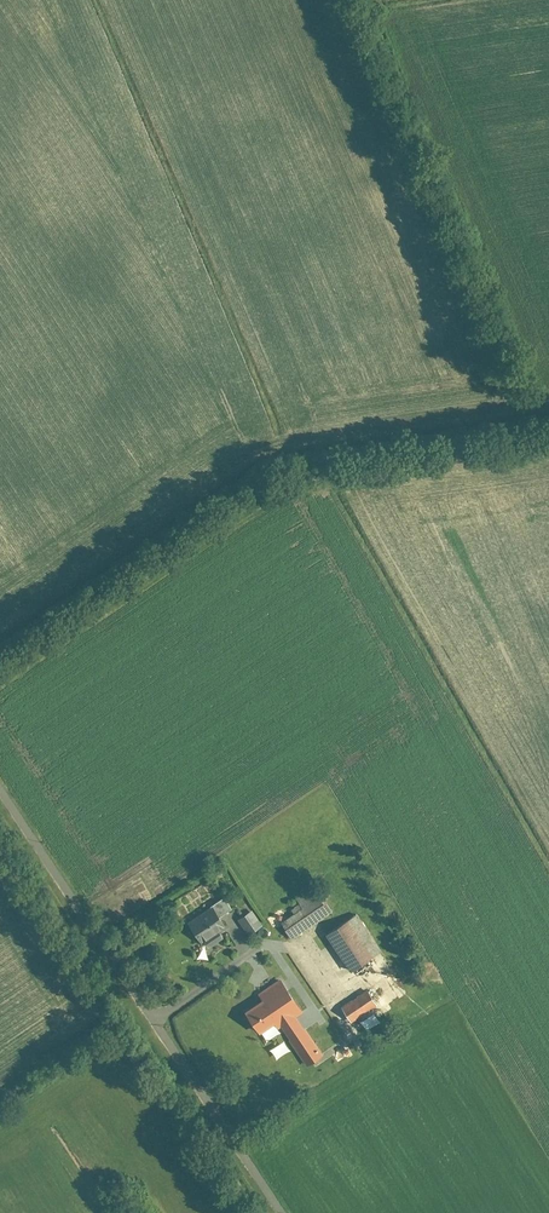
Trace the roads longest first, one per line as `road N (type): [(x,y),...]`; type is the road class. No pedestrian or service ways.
road 1 (unclassified): [(282,1212),(0,790)]

